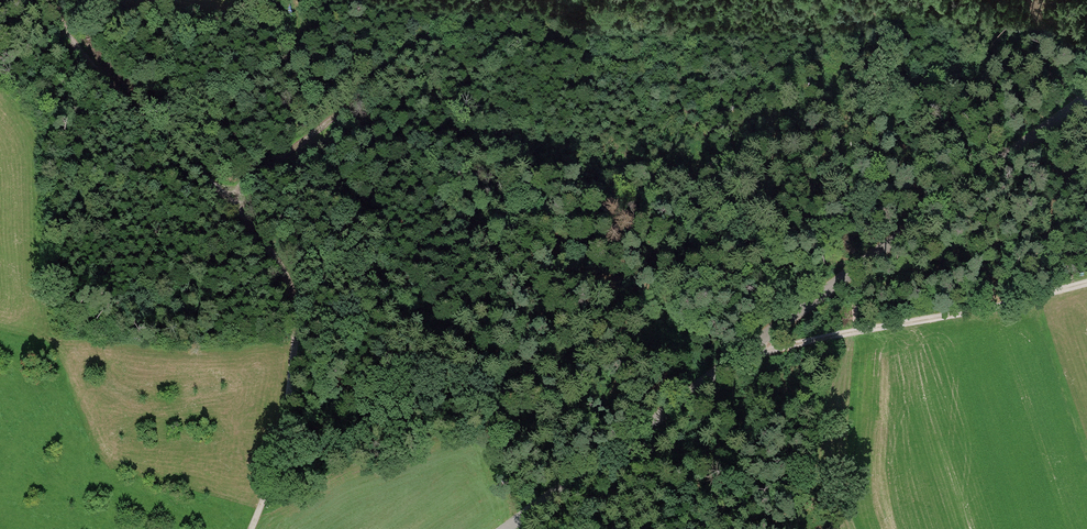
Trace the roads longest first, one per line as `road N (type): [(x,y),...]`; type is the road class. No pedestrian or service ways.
road 1 (unclassified): [(510,528),(1086,103)]
road 2 (track): [(58,0),(63,21),(128,119),(221,192),(270,260),(288,311),(289,430),(254,528)]
road 3 (track): [(760,348),(1086,284)]
road 4 (track): [(442,0),(221,192)]
road 5 (track): [(624,447),(731,488),(799,497)]

